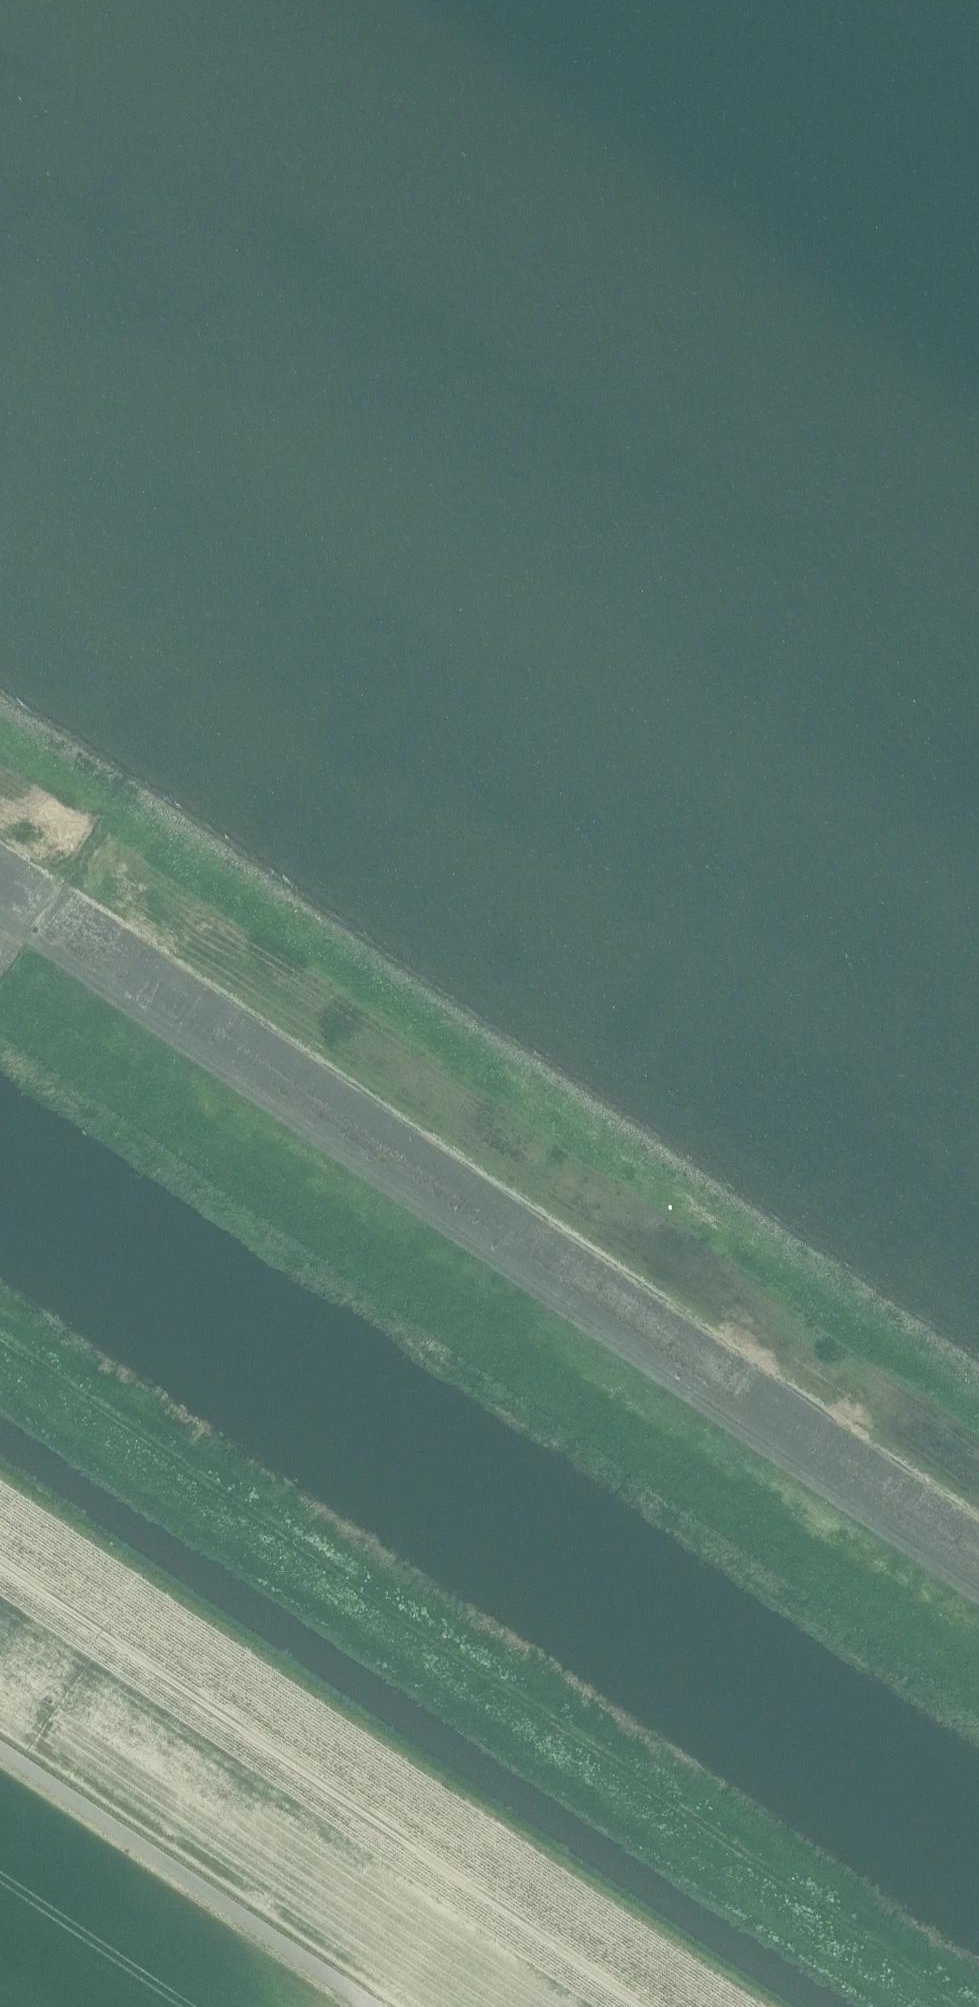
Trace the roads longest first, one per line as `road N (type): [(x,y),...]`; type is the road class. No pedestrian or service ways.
road 1 (track): [(0,1339),(970,2006)]

